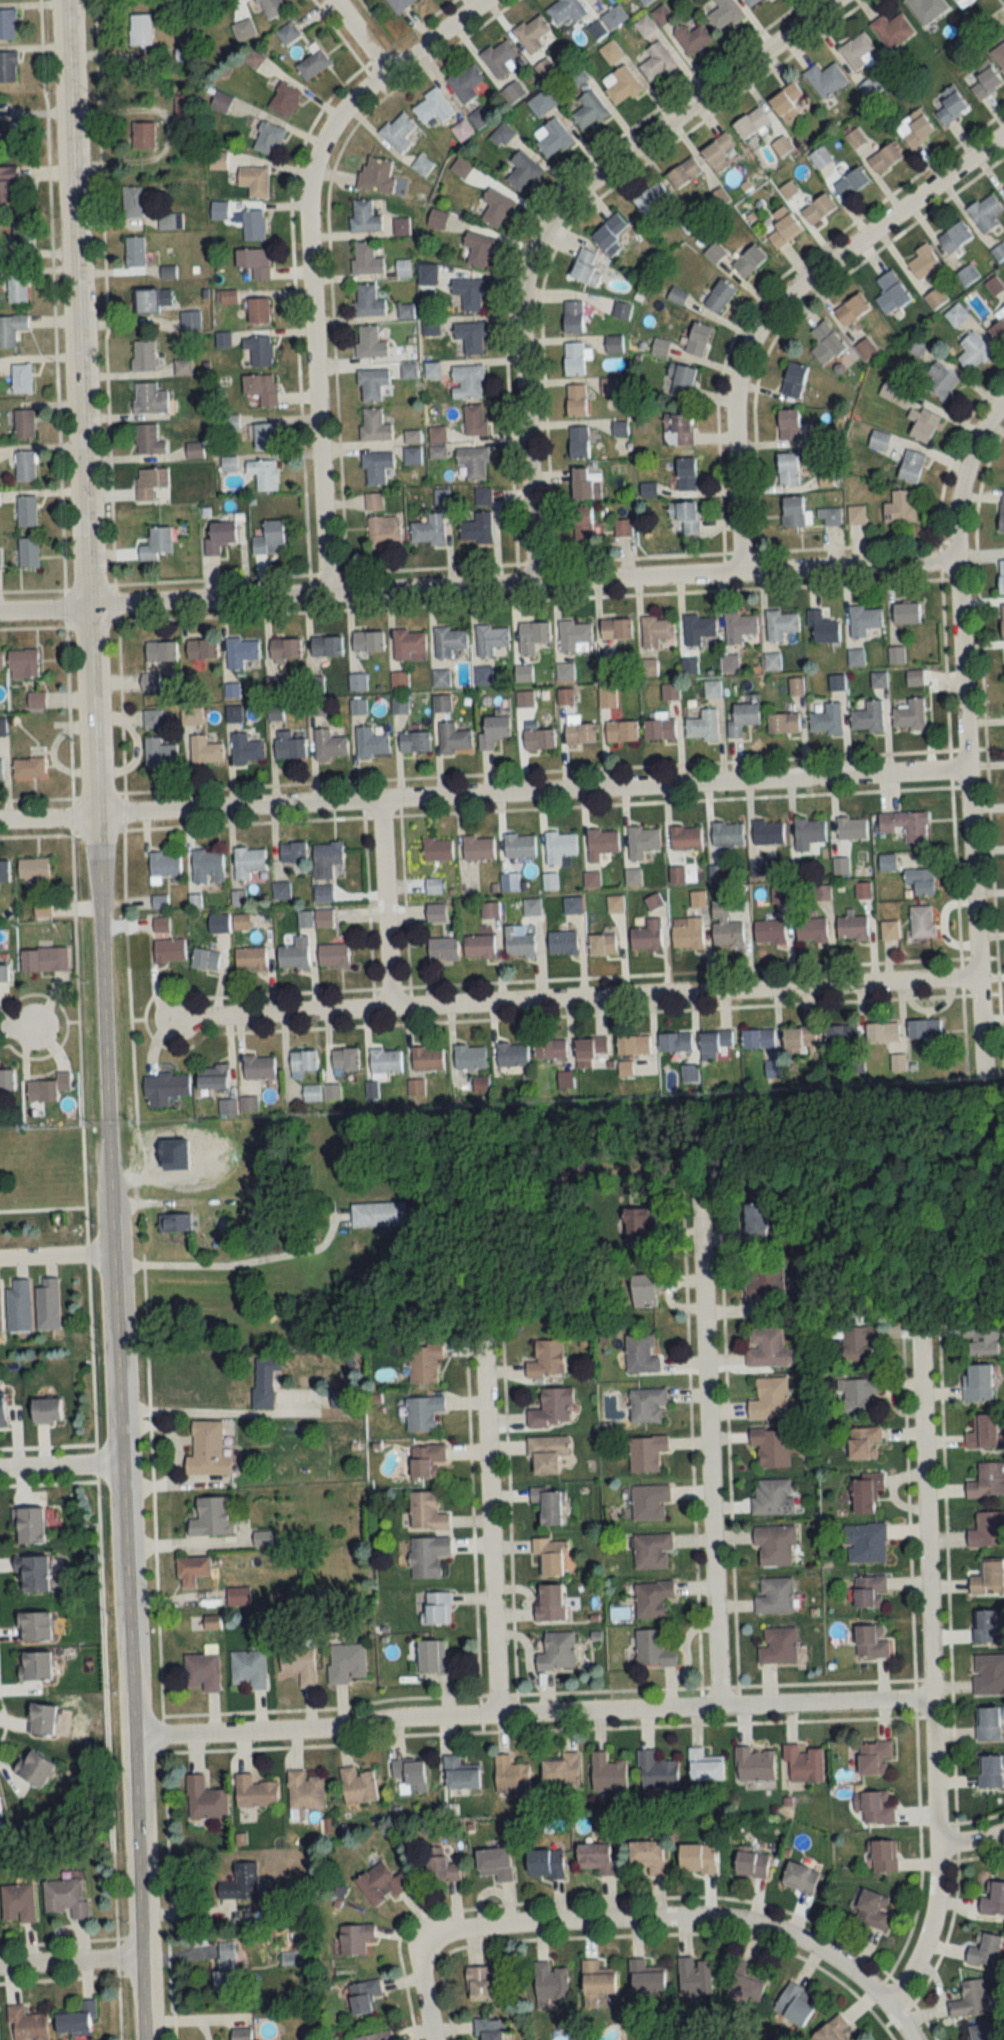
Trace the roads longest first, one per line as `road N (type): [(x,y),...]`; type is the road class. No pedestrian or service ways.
road 1 (tertiary): [(69,0),(147,2039)]
road 2 (residential): [(0,820),(965,770)]
road 3 (residential): [(0,610),(950,558)]
road 4 (residential): [(176,1017),(973,979)]
road 5 (residential): [(135,1738),(491,1714),(926,1703)]
road 6 (residential): [(533,581),(521,292),(540,234),(599,170),(831,0)]
road 7 (residential): [(887,2005),(925,1940),(937,1843),(915,1313)]
road 8 (residential): [(978,1083),(950,558),(962,476),(1003,398)]
road 9 (residential): [(324,593),(303,208),(308,174),(329,124),(382,64),(473,0)]
road 10 (track): [(1003,1081),(344,1107)]
road 11 (residential): [(739,573),(730,423),(751,338),(790,293),(1003,131)]
road 12 (residential): [(715,1708),(694,1184)]
road 13 (residential): [(887,2005),(816,1950),(752,1924),(679,1919),(466,1929),(433,1940)]
road 14 (residential): [(491,1714),(479,1339)]
road 15 (residential): [(384,1007),(377,799)]
road 16 (residential): [(144,1960),(0,1968)]
road 17 (residential): [(125,1461),(0,1466)]

